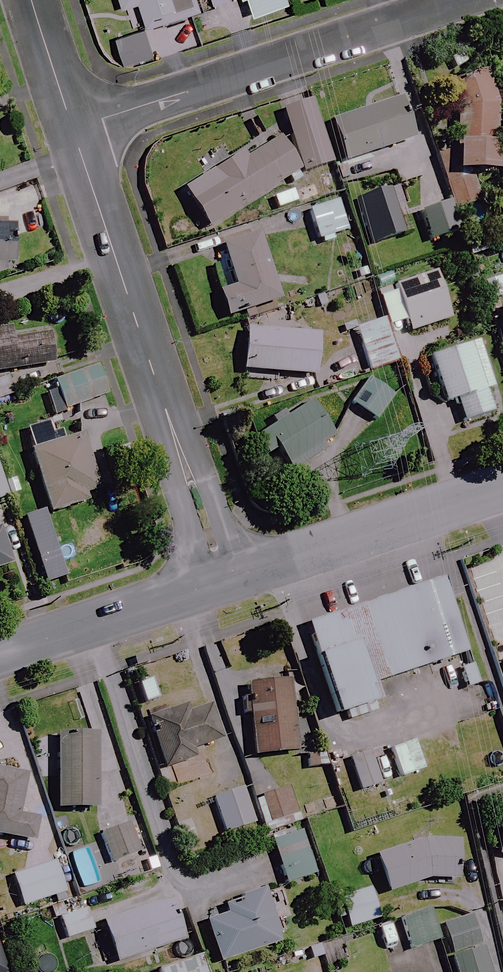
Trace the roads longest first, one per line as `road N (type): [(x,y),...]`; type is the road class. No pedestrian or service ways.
road 1 (residential): [(72,129),(221,580)]
road 2 (residential): [(72,129),(458,0)]
road 3 (tertiary): [(221,580),(502,488)]
road 4 (tertiary): [(0,654),(221,580)]
road 5 (residential): [(33,0),(72,129)]

